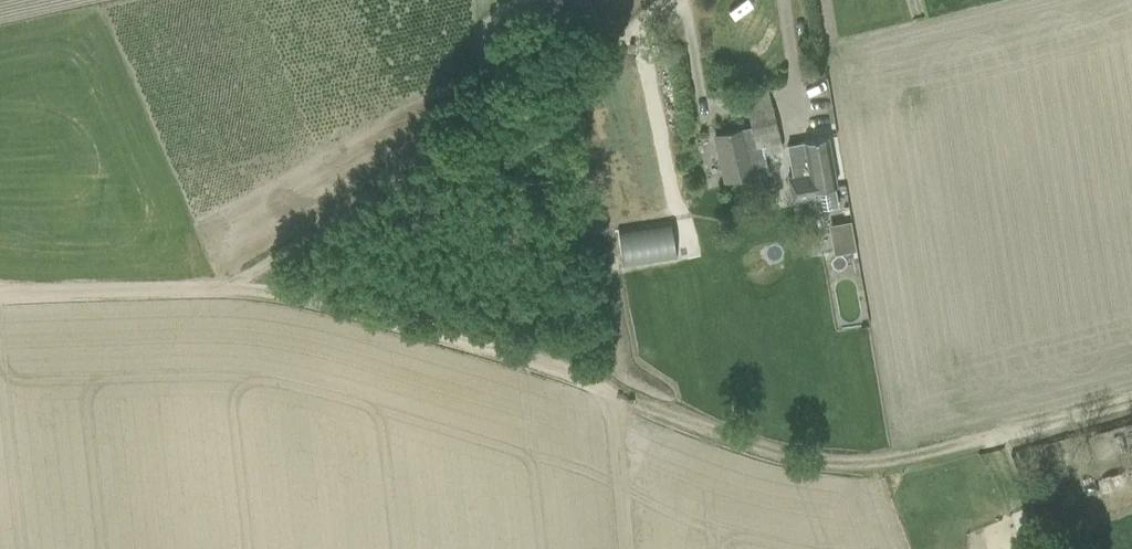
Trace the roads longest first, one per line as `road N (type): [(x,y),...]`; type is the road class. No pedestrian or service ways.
road 1 (track): [(0,296),(287,291),(495,339),(745,447),(807,465),(909,460),(1131,400)]
road 2 (track): [(225,288),(526,114),(659,5)]
road 3 (track): [(634,548),(630,395)]

